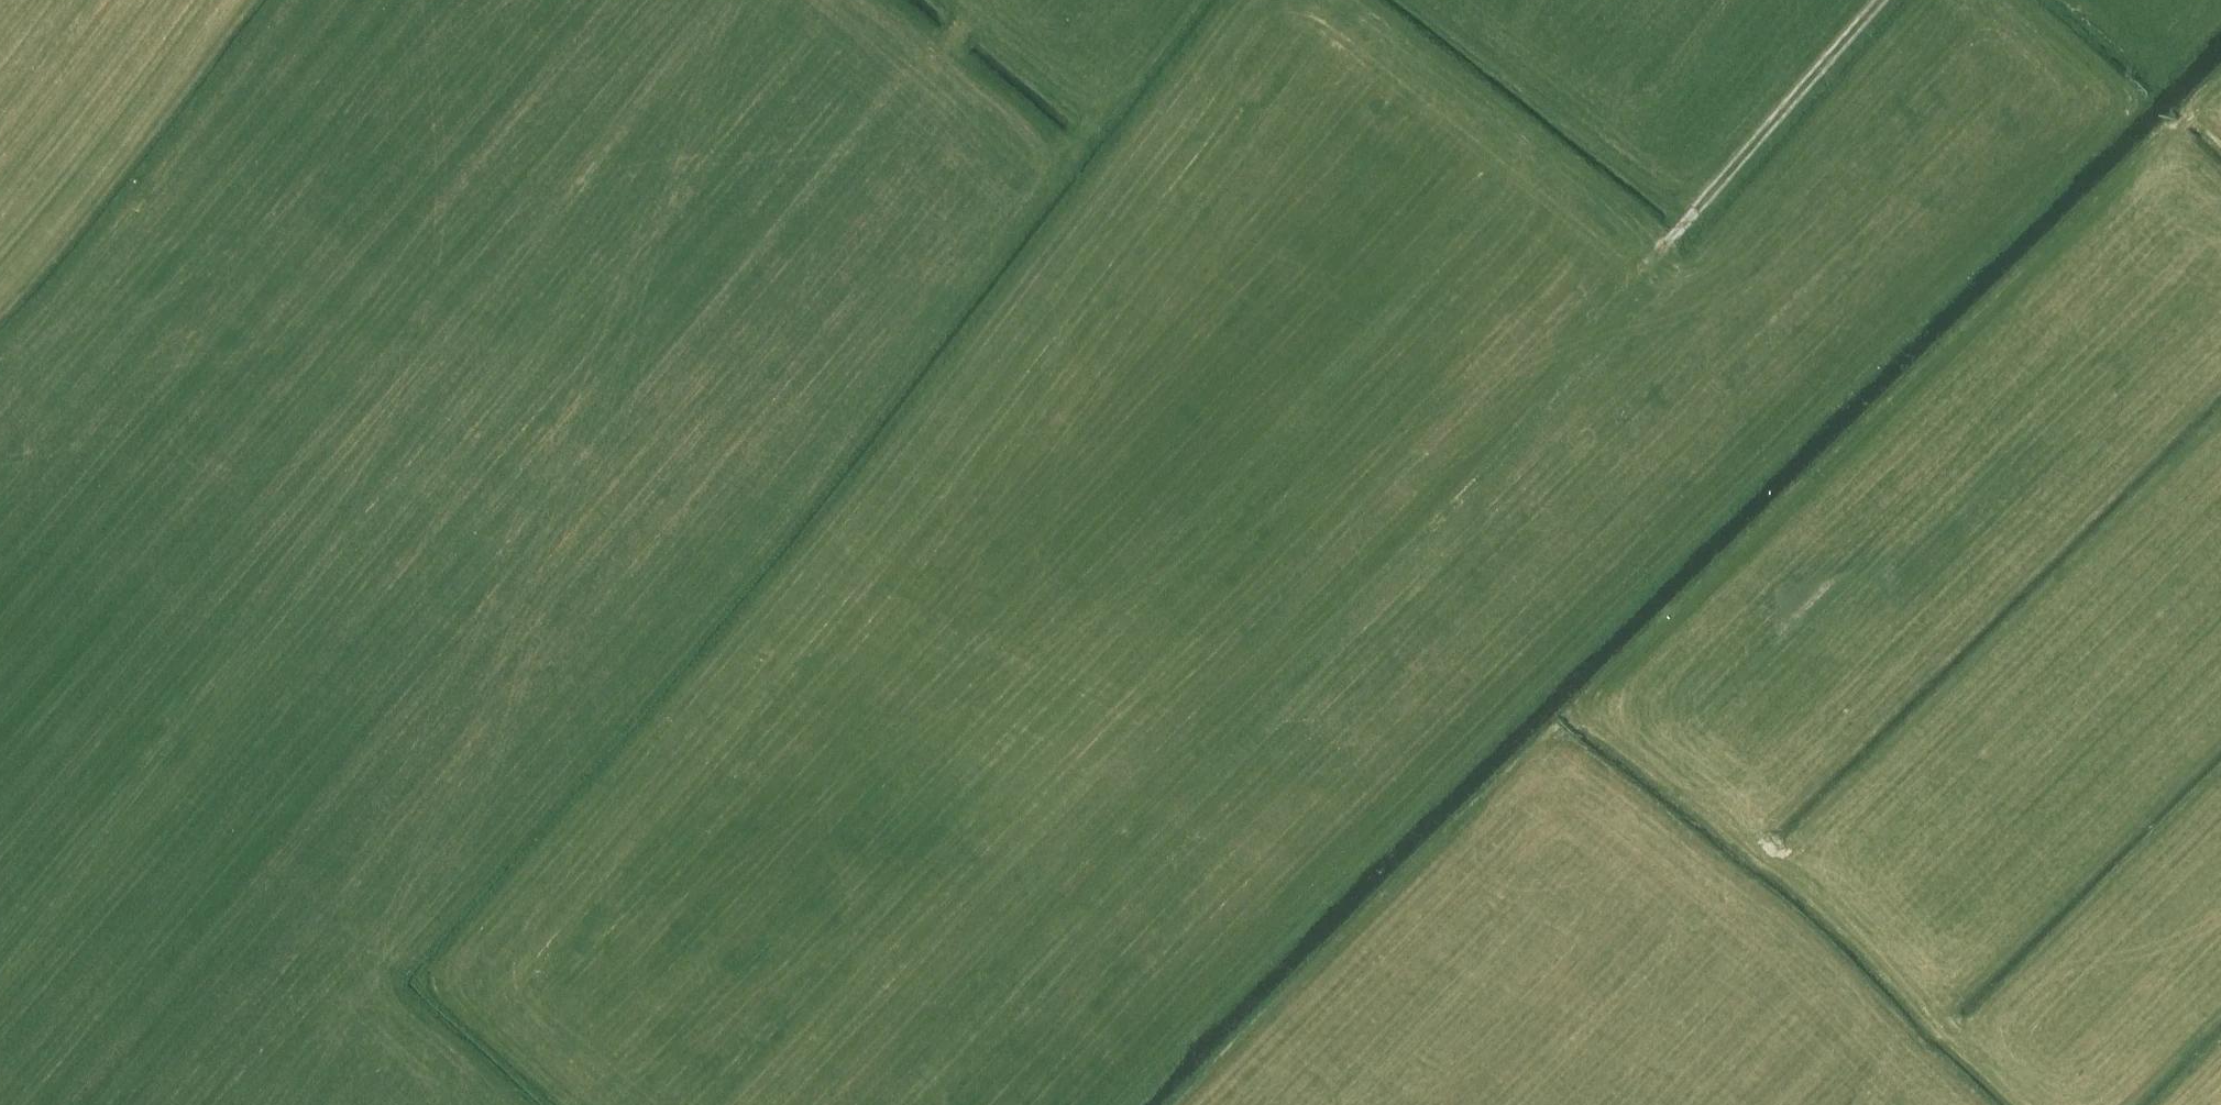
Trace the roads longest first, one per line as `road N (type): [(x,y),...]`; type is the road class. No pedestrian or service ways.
road 1 (track): [(1879,0),(1674,234)]

